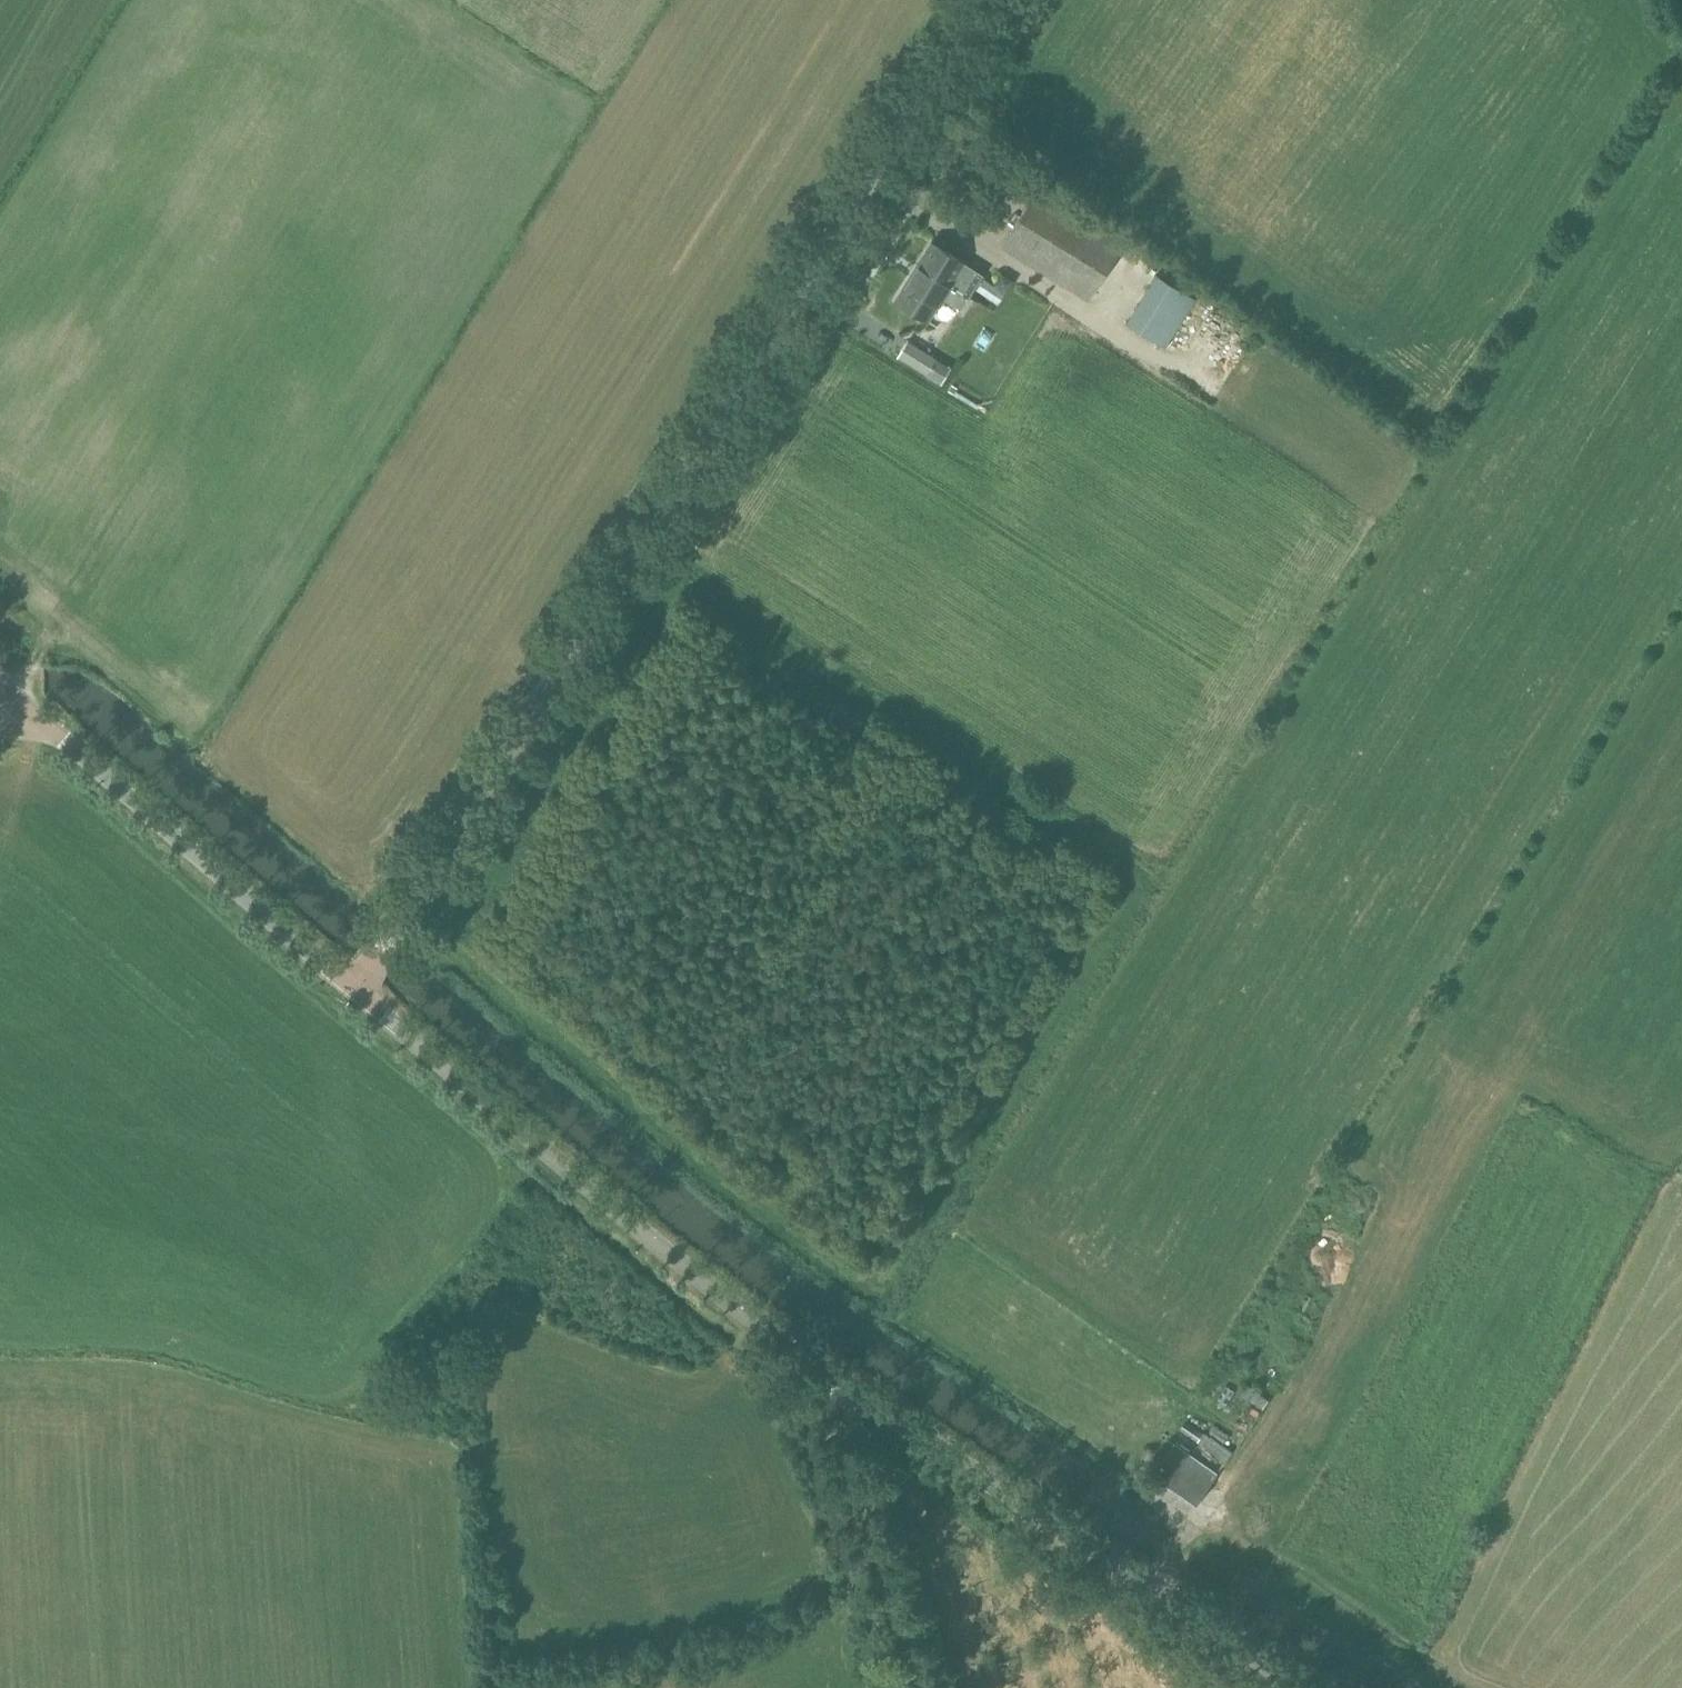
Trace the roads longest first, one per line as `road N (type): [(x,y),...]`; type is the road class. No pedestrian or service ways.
road 1 (unclassified): [(1300,1687),(815,1367),(355,990)]
road 2 (unclassified): [(355,990),(979,0)]
road 3 (unclassified): [(355,990),(0,683)]
road 4 (track): [(815,1367),(931,1687)]

